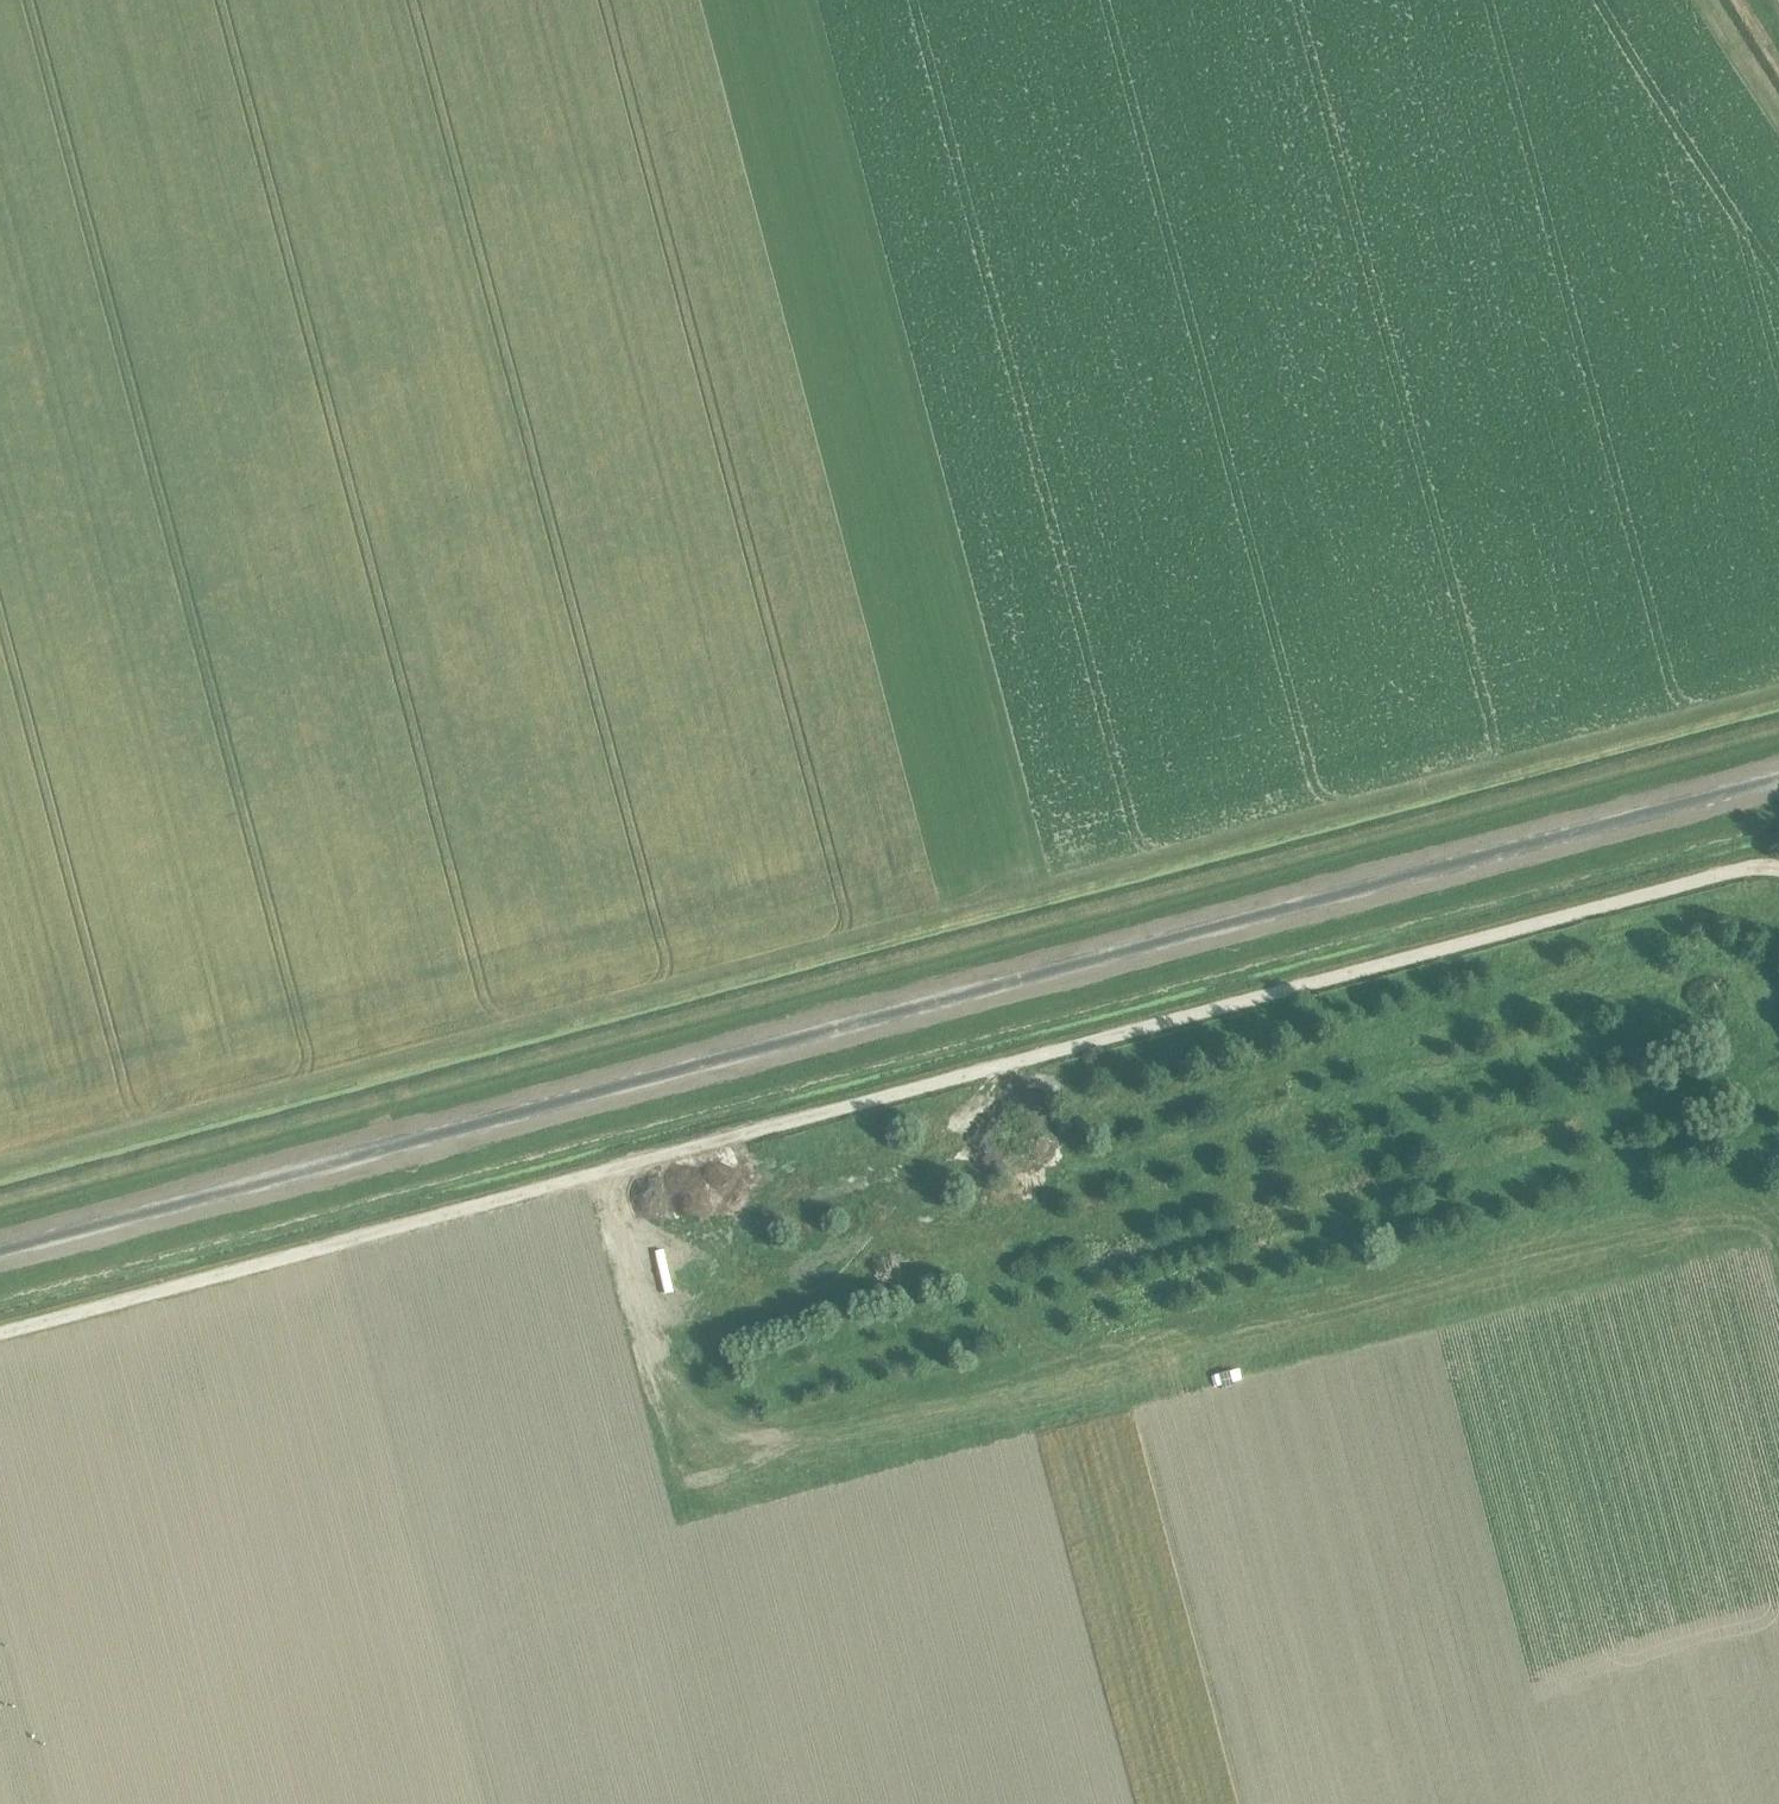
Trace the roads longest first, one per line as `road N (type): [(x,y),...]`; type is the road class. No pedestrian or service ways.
road 1 (unclassified): [(1778,779),(0,1250)]

